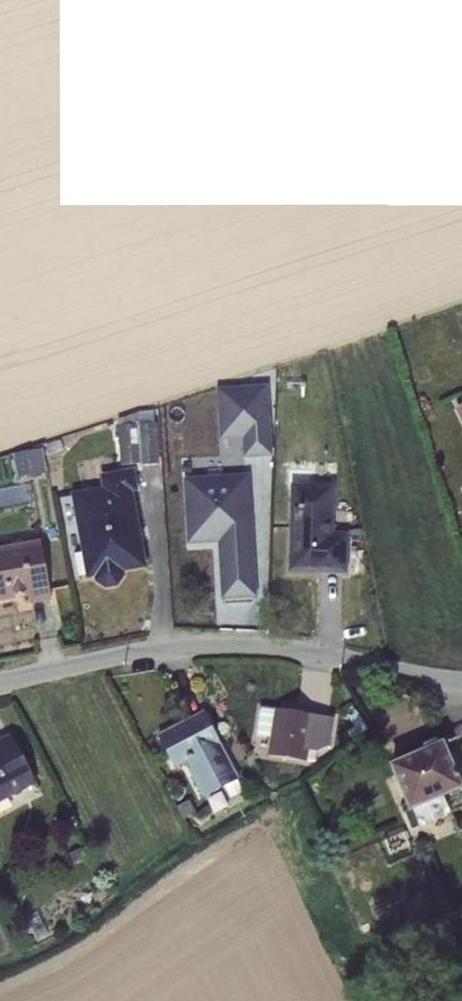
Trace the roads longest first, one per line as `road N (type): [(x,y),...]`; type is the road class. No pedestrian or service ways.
road 1 (unclassified): [(461,681),(324,653),(215,644),(0,682)]

